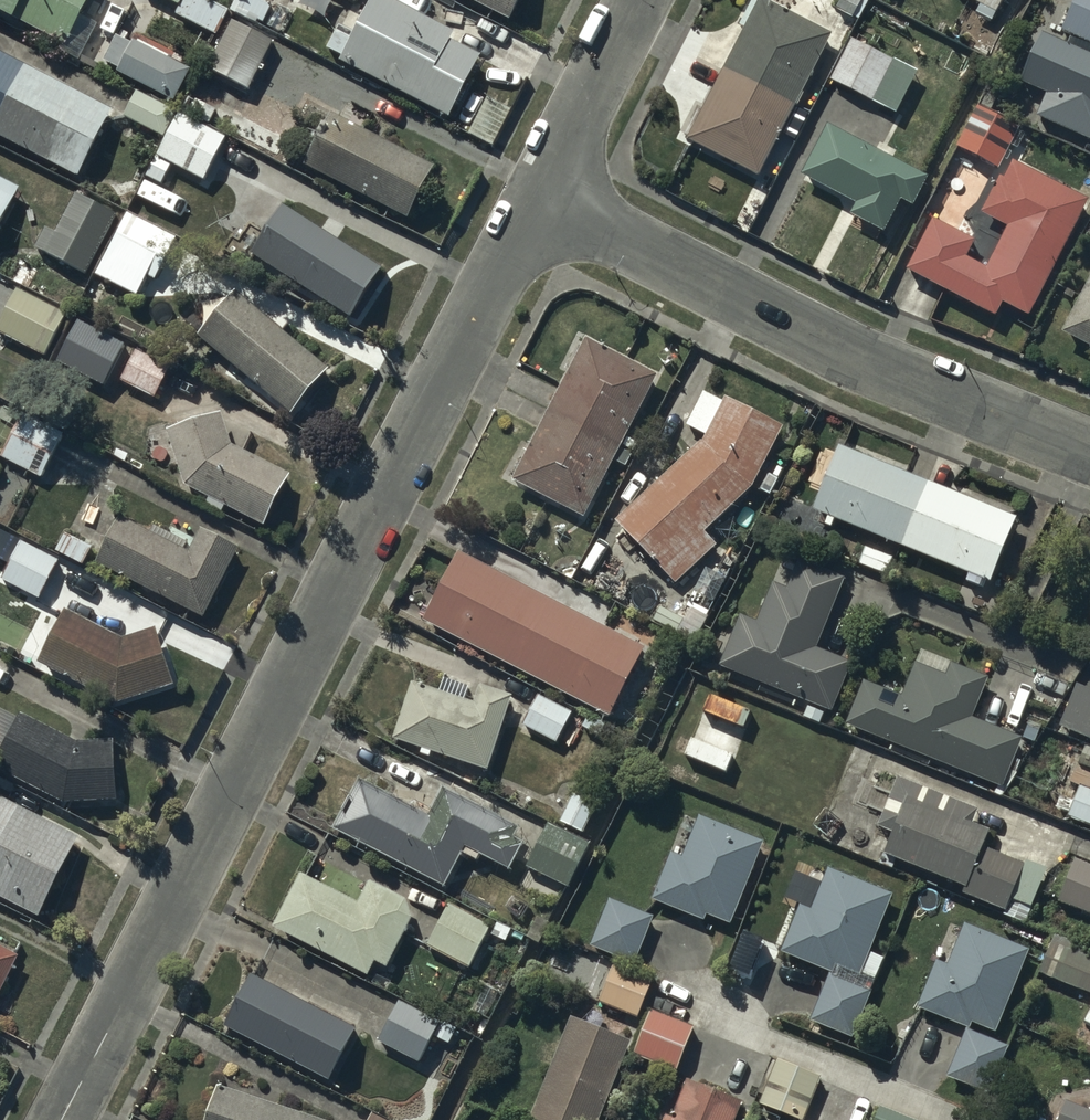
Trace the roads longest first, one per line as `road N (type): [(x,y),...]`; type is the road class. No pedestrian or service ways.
road 1 (residential): [(60,1119),(543,197)]
road 2 (residential): [(1089,452),(850,354),(543,197)]
road 3 (residential): [(543,197),(643,0)]

